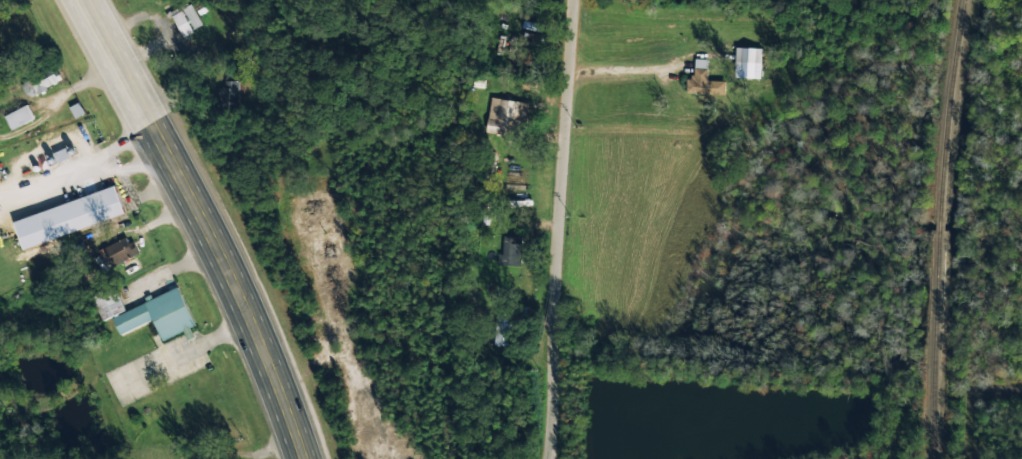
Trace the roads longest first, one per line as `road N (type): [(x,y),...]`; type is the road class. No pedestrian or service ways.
road 1 (residential): [(546,458),(573,0)]
road 2 (trunk): [(302,458),(251,325),(148,126)]

